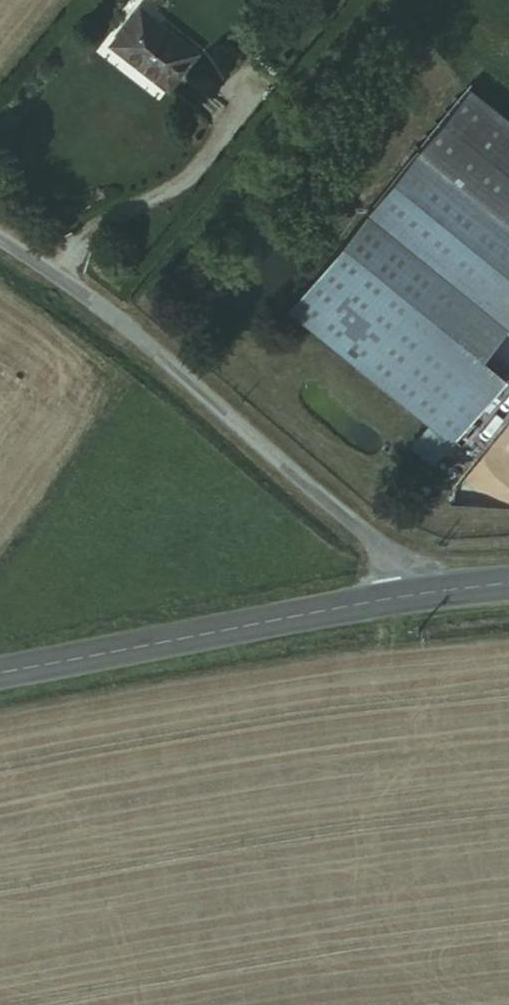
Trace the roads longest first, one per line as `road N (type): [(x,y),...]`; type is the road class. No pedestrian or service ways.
road 1 (unclassified): [(411,597),(406,577),(357,526),(148,344),(0,241)]
road 2 (tertiary): [(411,597),(0,675)]

